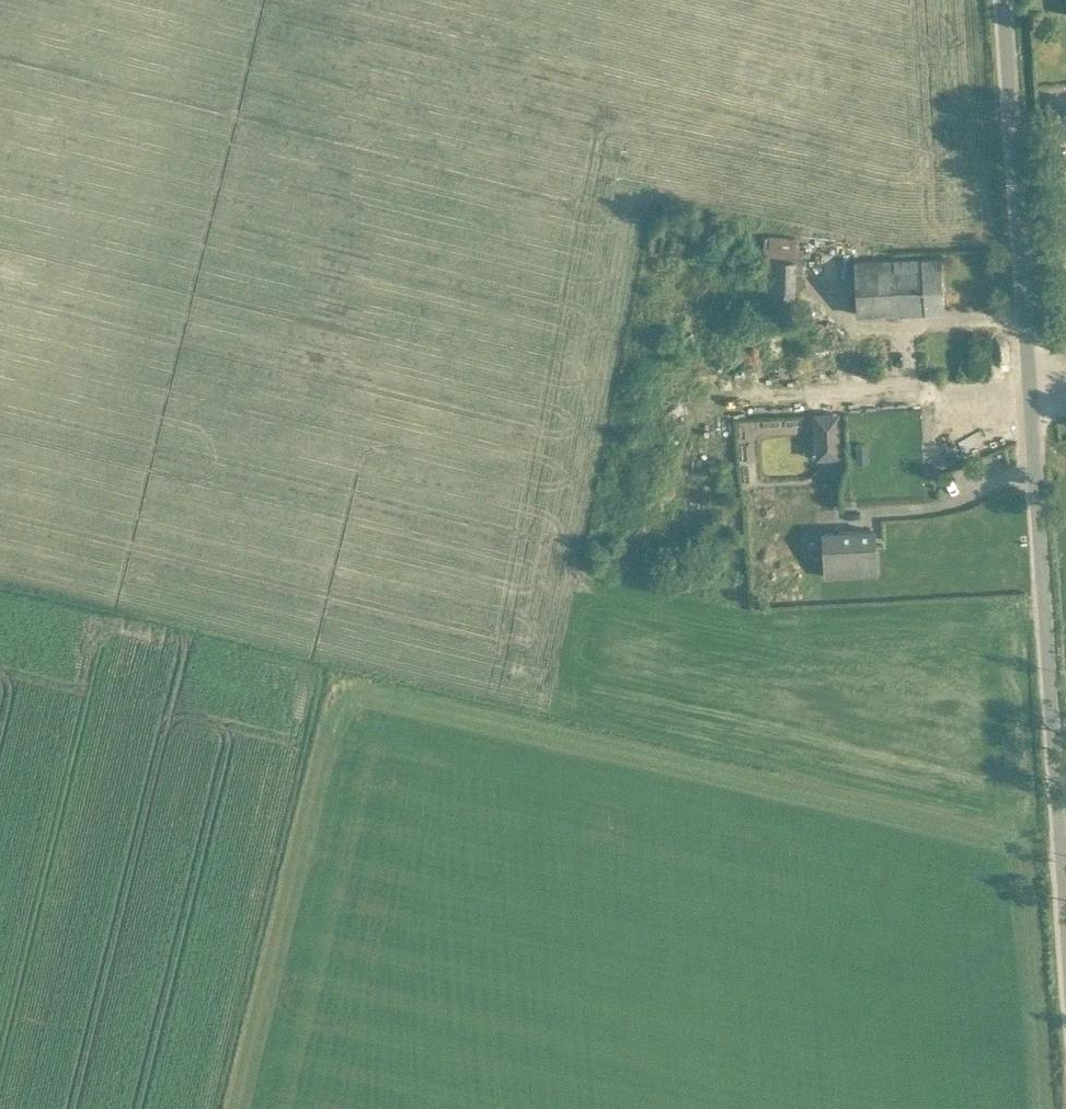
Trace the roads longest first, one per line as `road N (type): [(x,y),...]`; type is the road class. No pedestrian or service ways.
road 1 (unclassified): [(1065,936),(1004,0)]

